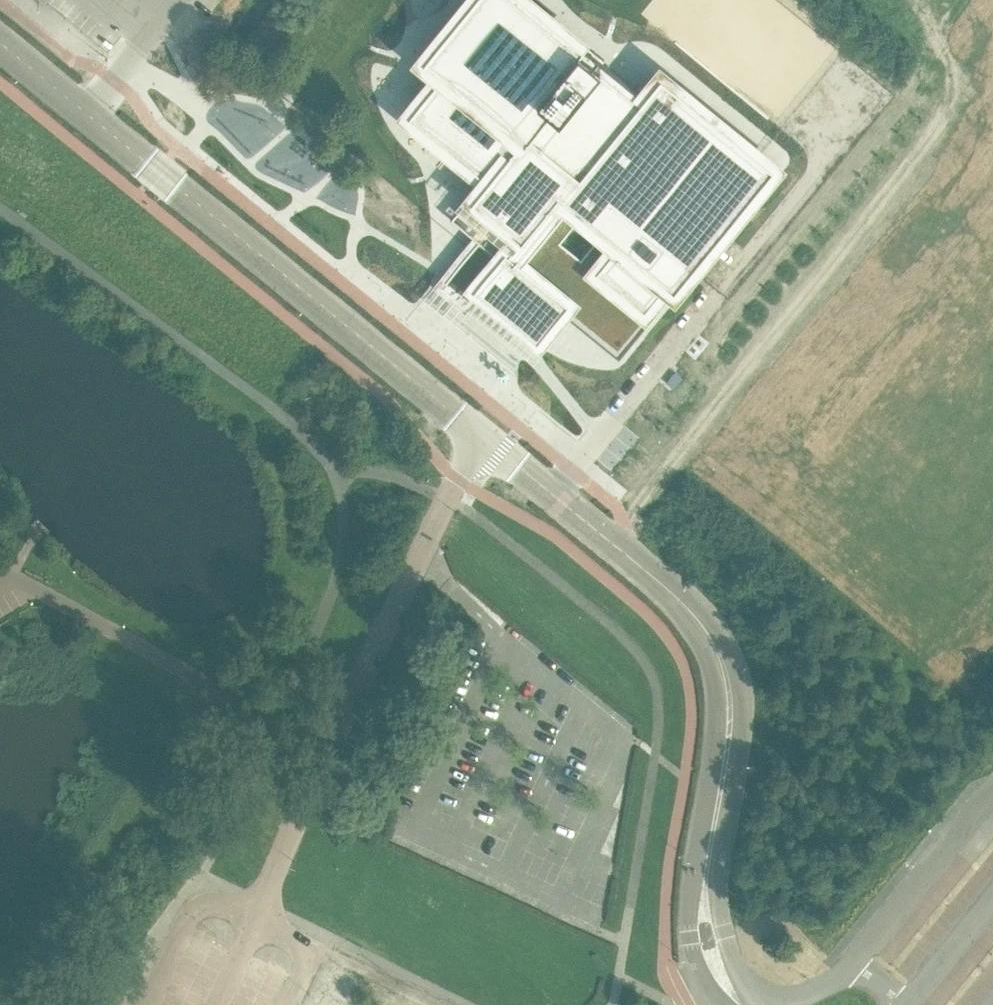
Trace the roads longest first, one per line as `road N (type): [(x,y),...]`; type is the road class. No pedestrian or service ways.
road 1 (unclassified): [(737,1004),(715,967),(703,919),(729,725),(727,674),(699,616),(0,36)]

